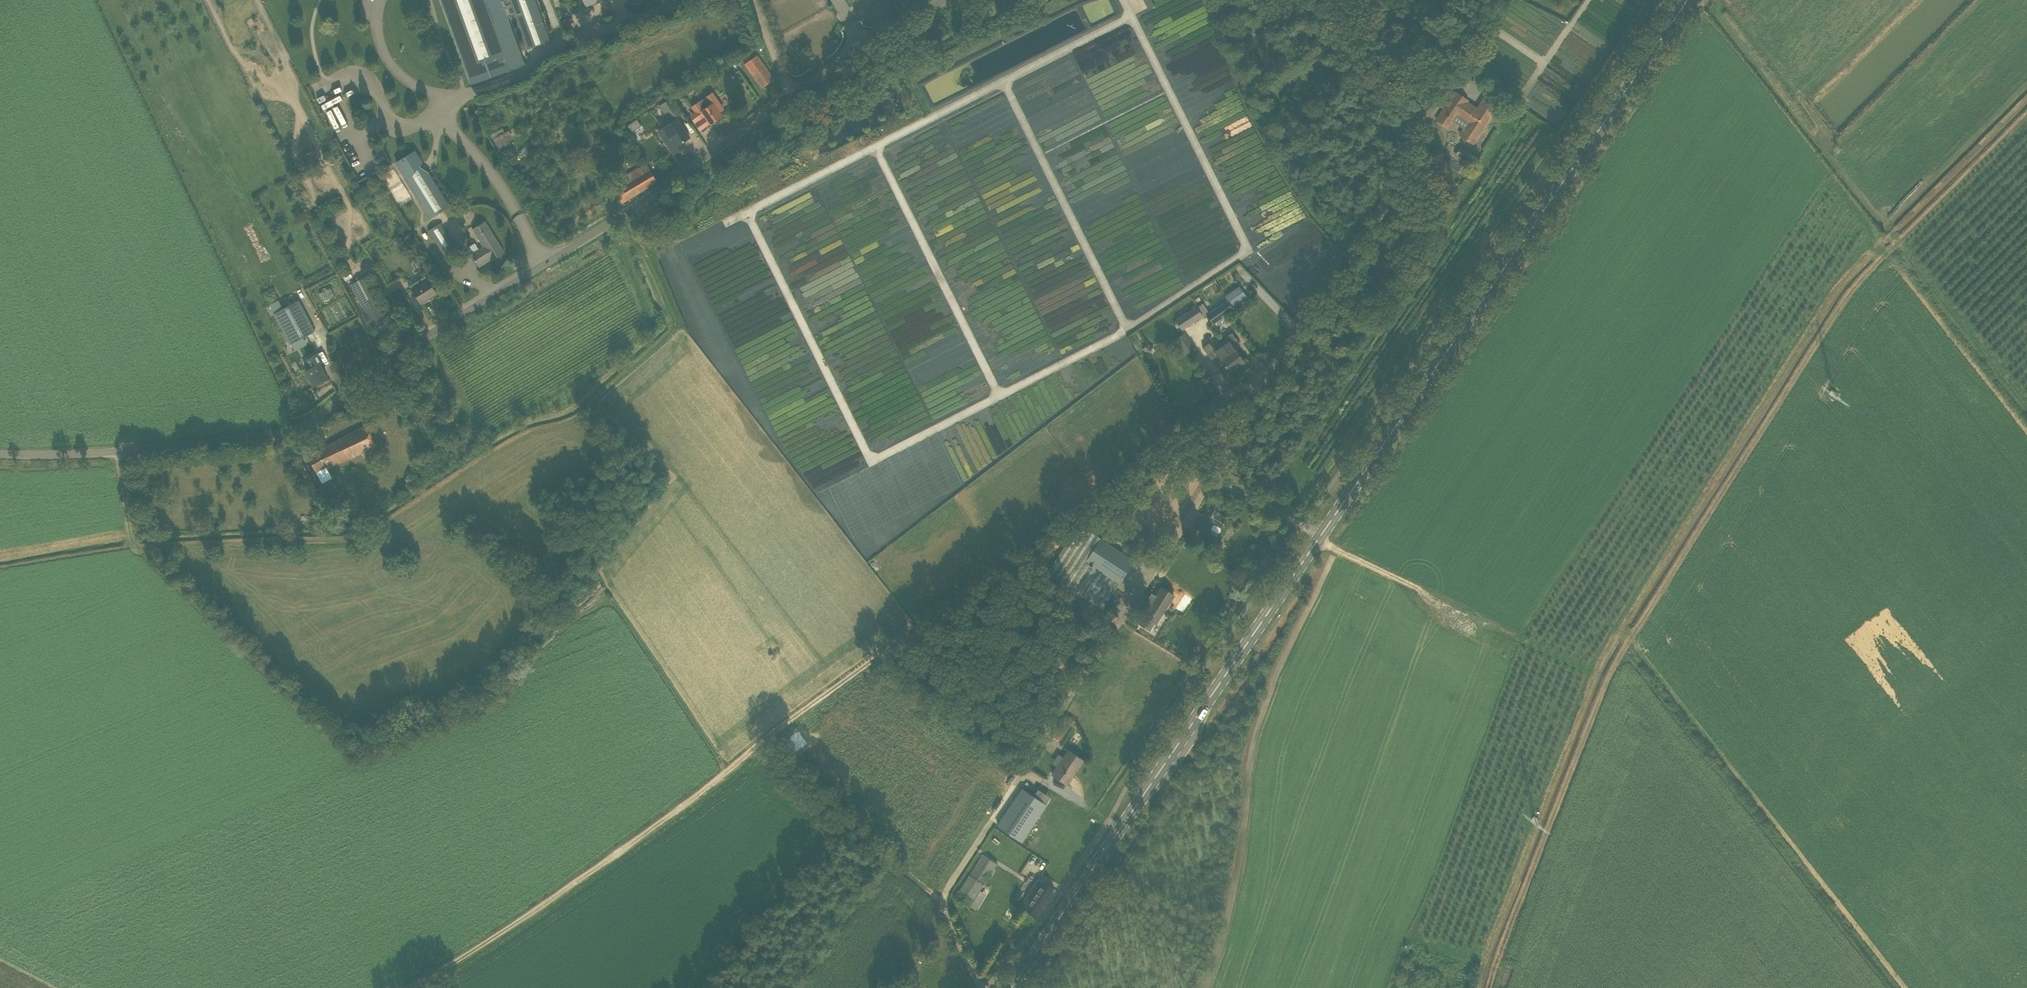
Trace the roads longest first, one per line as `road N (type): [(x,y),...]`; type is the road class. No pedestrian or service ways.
road 1 (track): [(1124,0),(1249,251),(1127,330),(872,462),(747,213),(1003,82)]
road 2 (primary): [(1012,987),(1687,0)]
road 3 (unclassified): [(981,987),(944,912),(948,887),(1213,479),(1346,245),(1501,0)]
road 4 (unclassified): [(0,454),(116,452),(302,427),(391,361),(952,0)]
road 5 (track): [(414,987),(701,794),(1277,362)]
road 6 (track): [(620,216),(647,253),(673,320),(670,333),(586,412),(500,448),(372,533),(133,546),(116,452)]
road 7 (track): [(1896,0),(1792,112),(2026,406)]
road 8 (track): [(876,147),(1000,396)]
road 9 (track): [(1127,330),(1003,82)]
road 10 (track): [(942,901),(764,740)]
road 11 (track): [(1525,643),(1319,538)]
road 12 (track): [(1003,82),(1132,16)]
road 13 (track): [(1213,479),(1319,538)]

